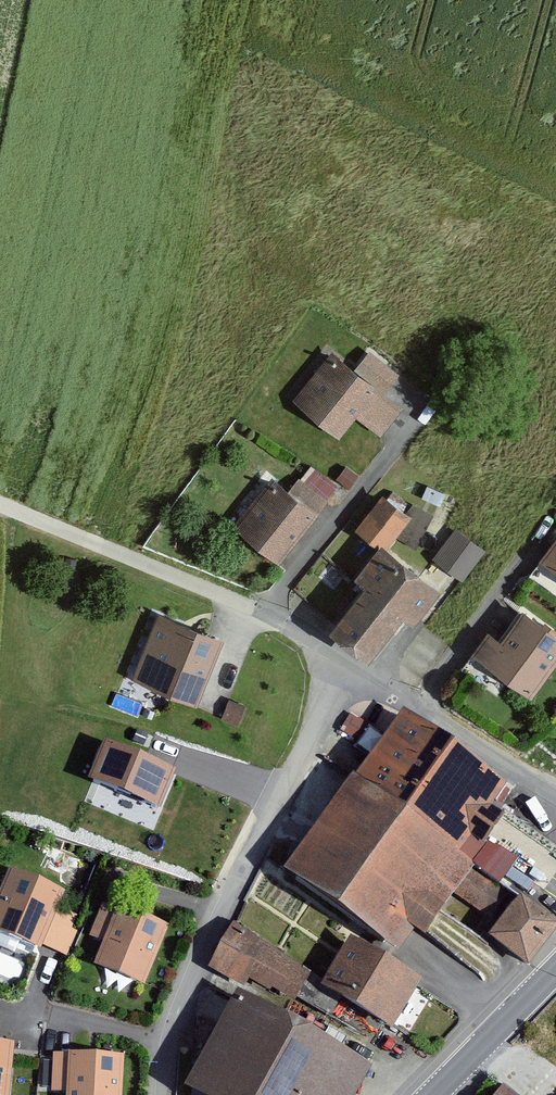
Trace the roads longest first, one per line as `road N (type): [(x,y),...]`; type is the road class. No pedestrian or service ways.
road 1 (residential): [(168,1094),(179,1002),(247,856),(354,672)]
road 2 (track): [(262,614),(0,503)]
road 3 (residential): [(412,424),(262,614)]
road 4 (residential): [(354,672),(555,794)]
road 5 (tertiary): [(438,1094),(555,975)]

